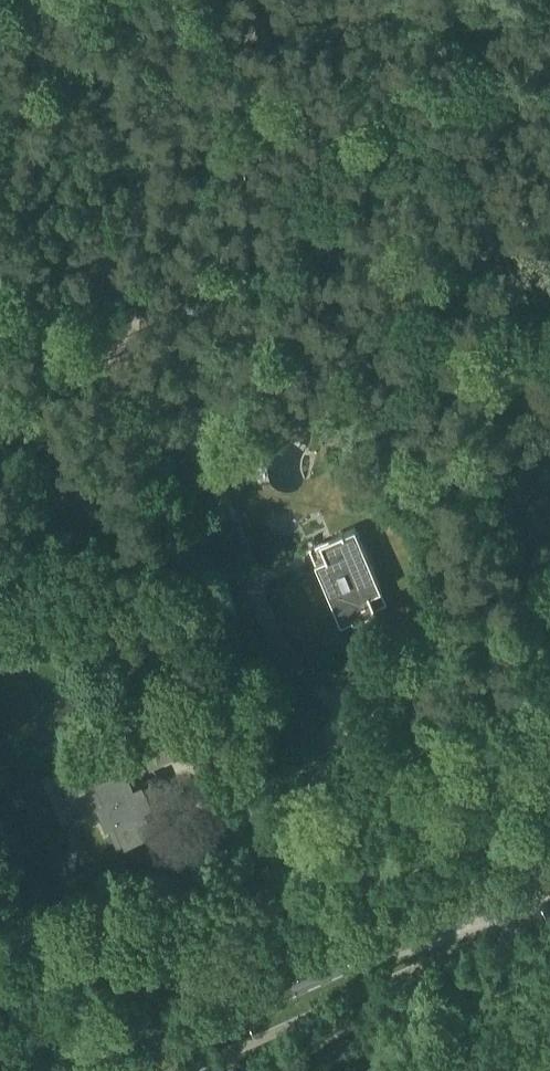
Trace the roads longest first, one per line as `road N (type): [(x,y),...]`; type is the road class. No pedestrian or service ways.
road 1 (primary): [(94,1070),(549,867)]

